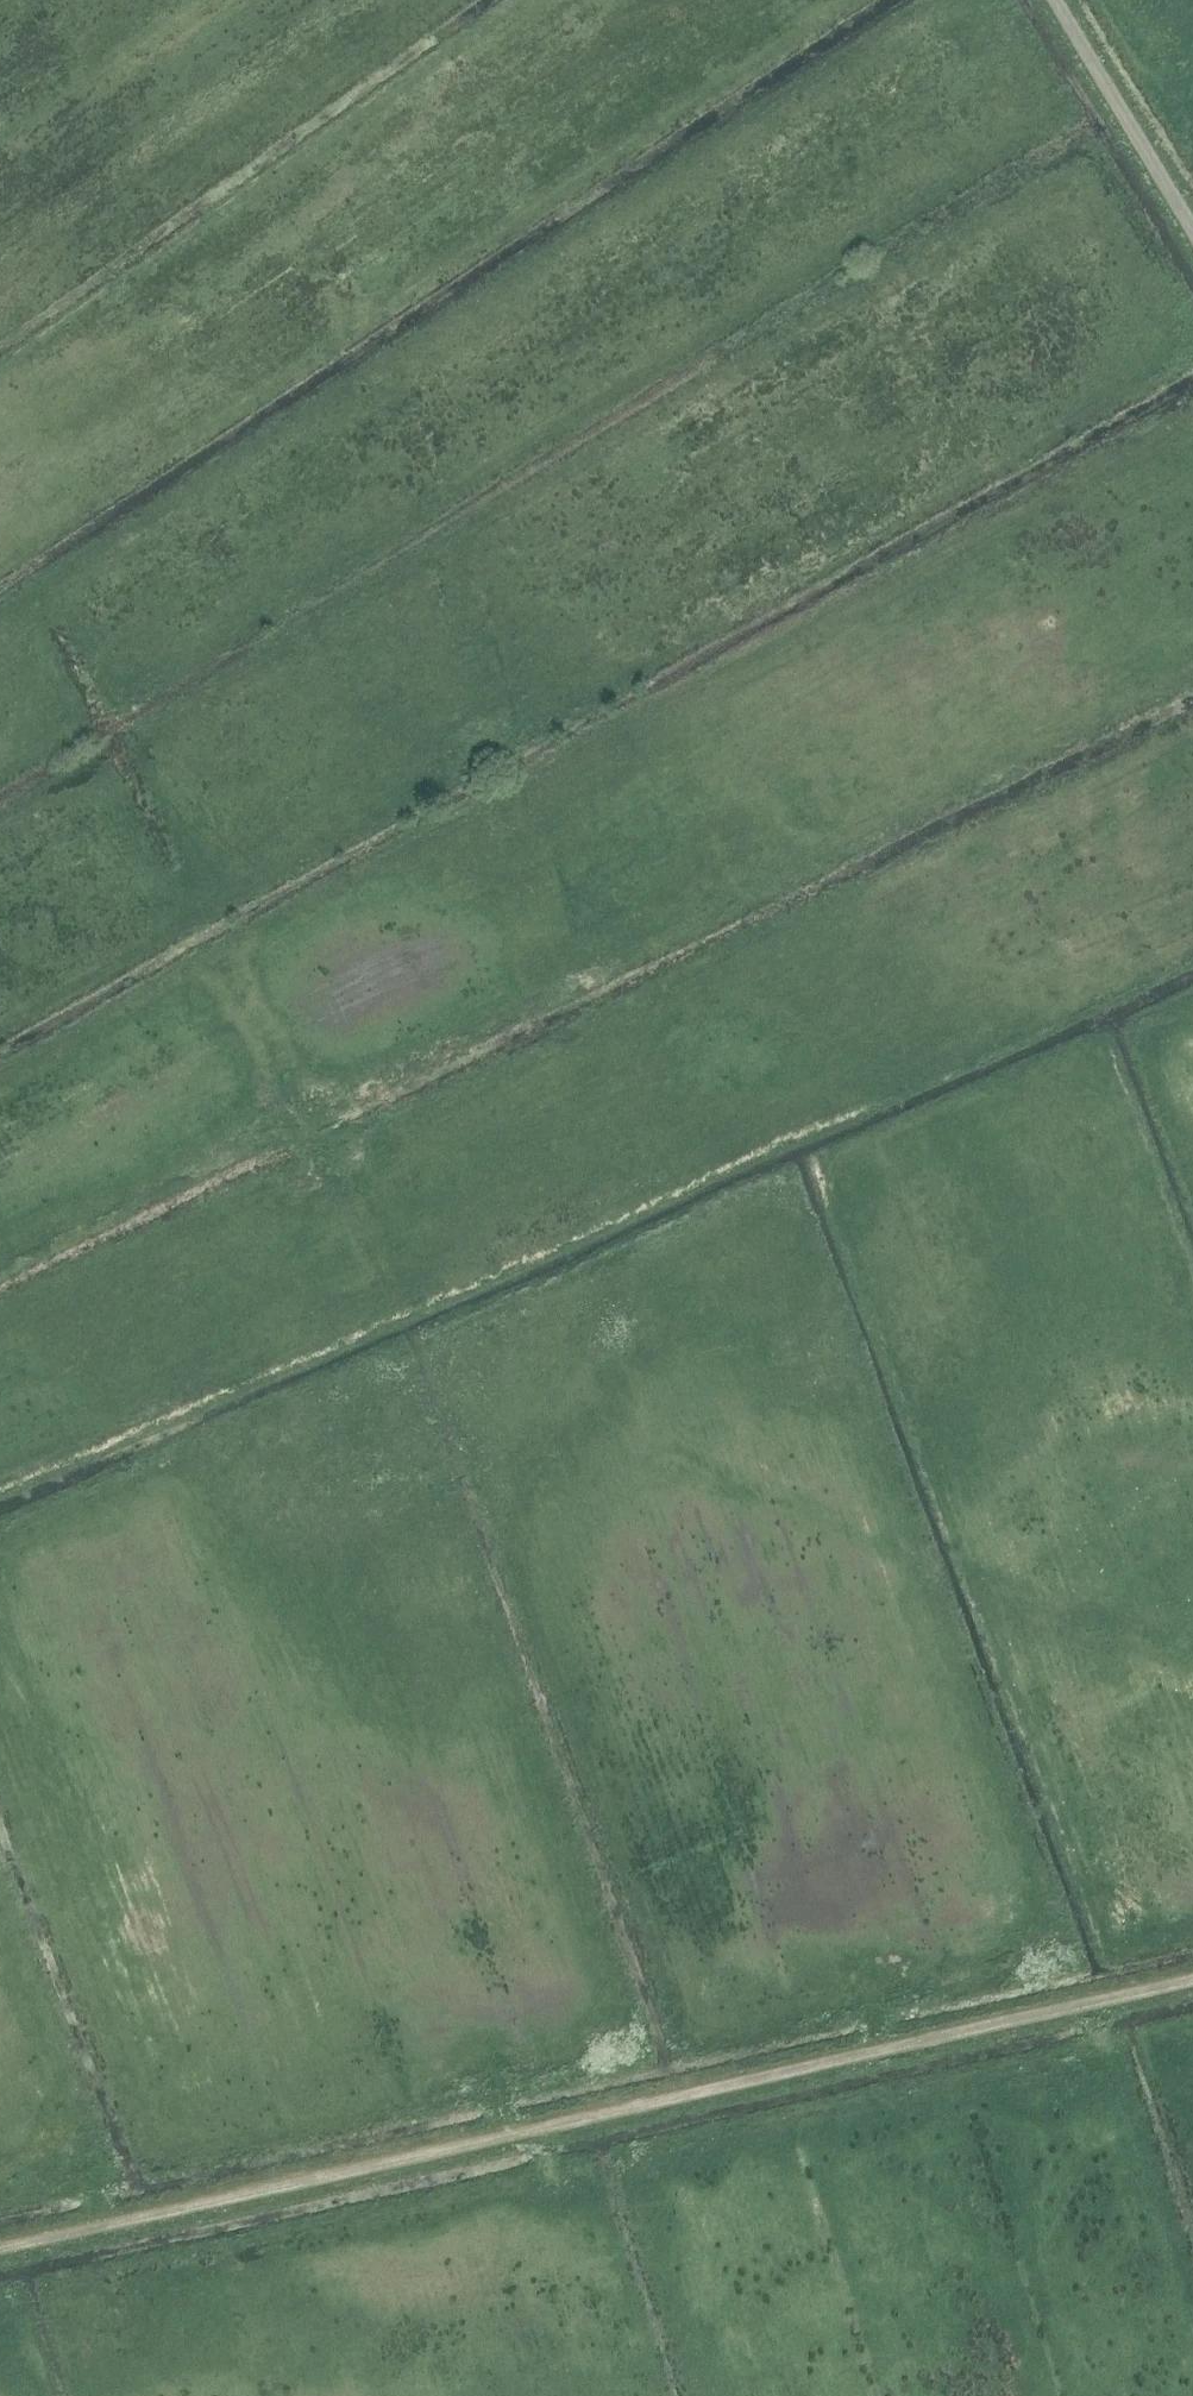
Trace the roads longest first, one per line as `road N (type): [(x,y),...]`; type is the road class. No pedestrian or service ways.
road 1 (track): [(0,2250),(1192,1987)]
road 2 (track): [(1052,0),(1192,233)]

